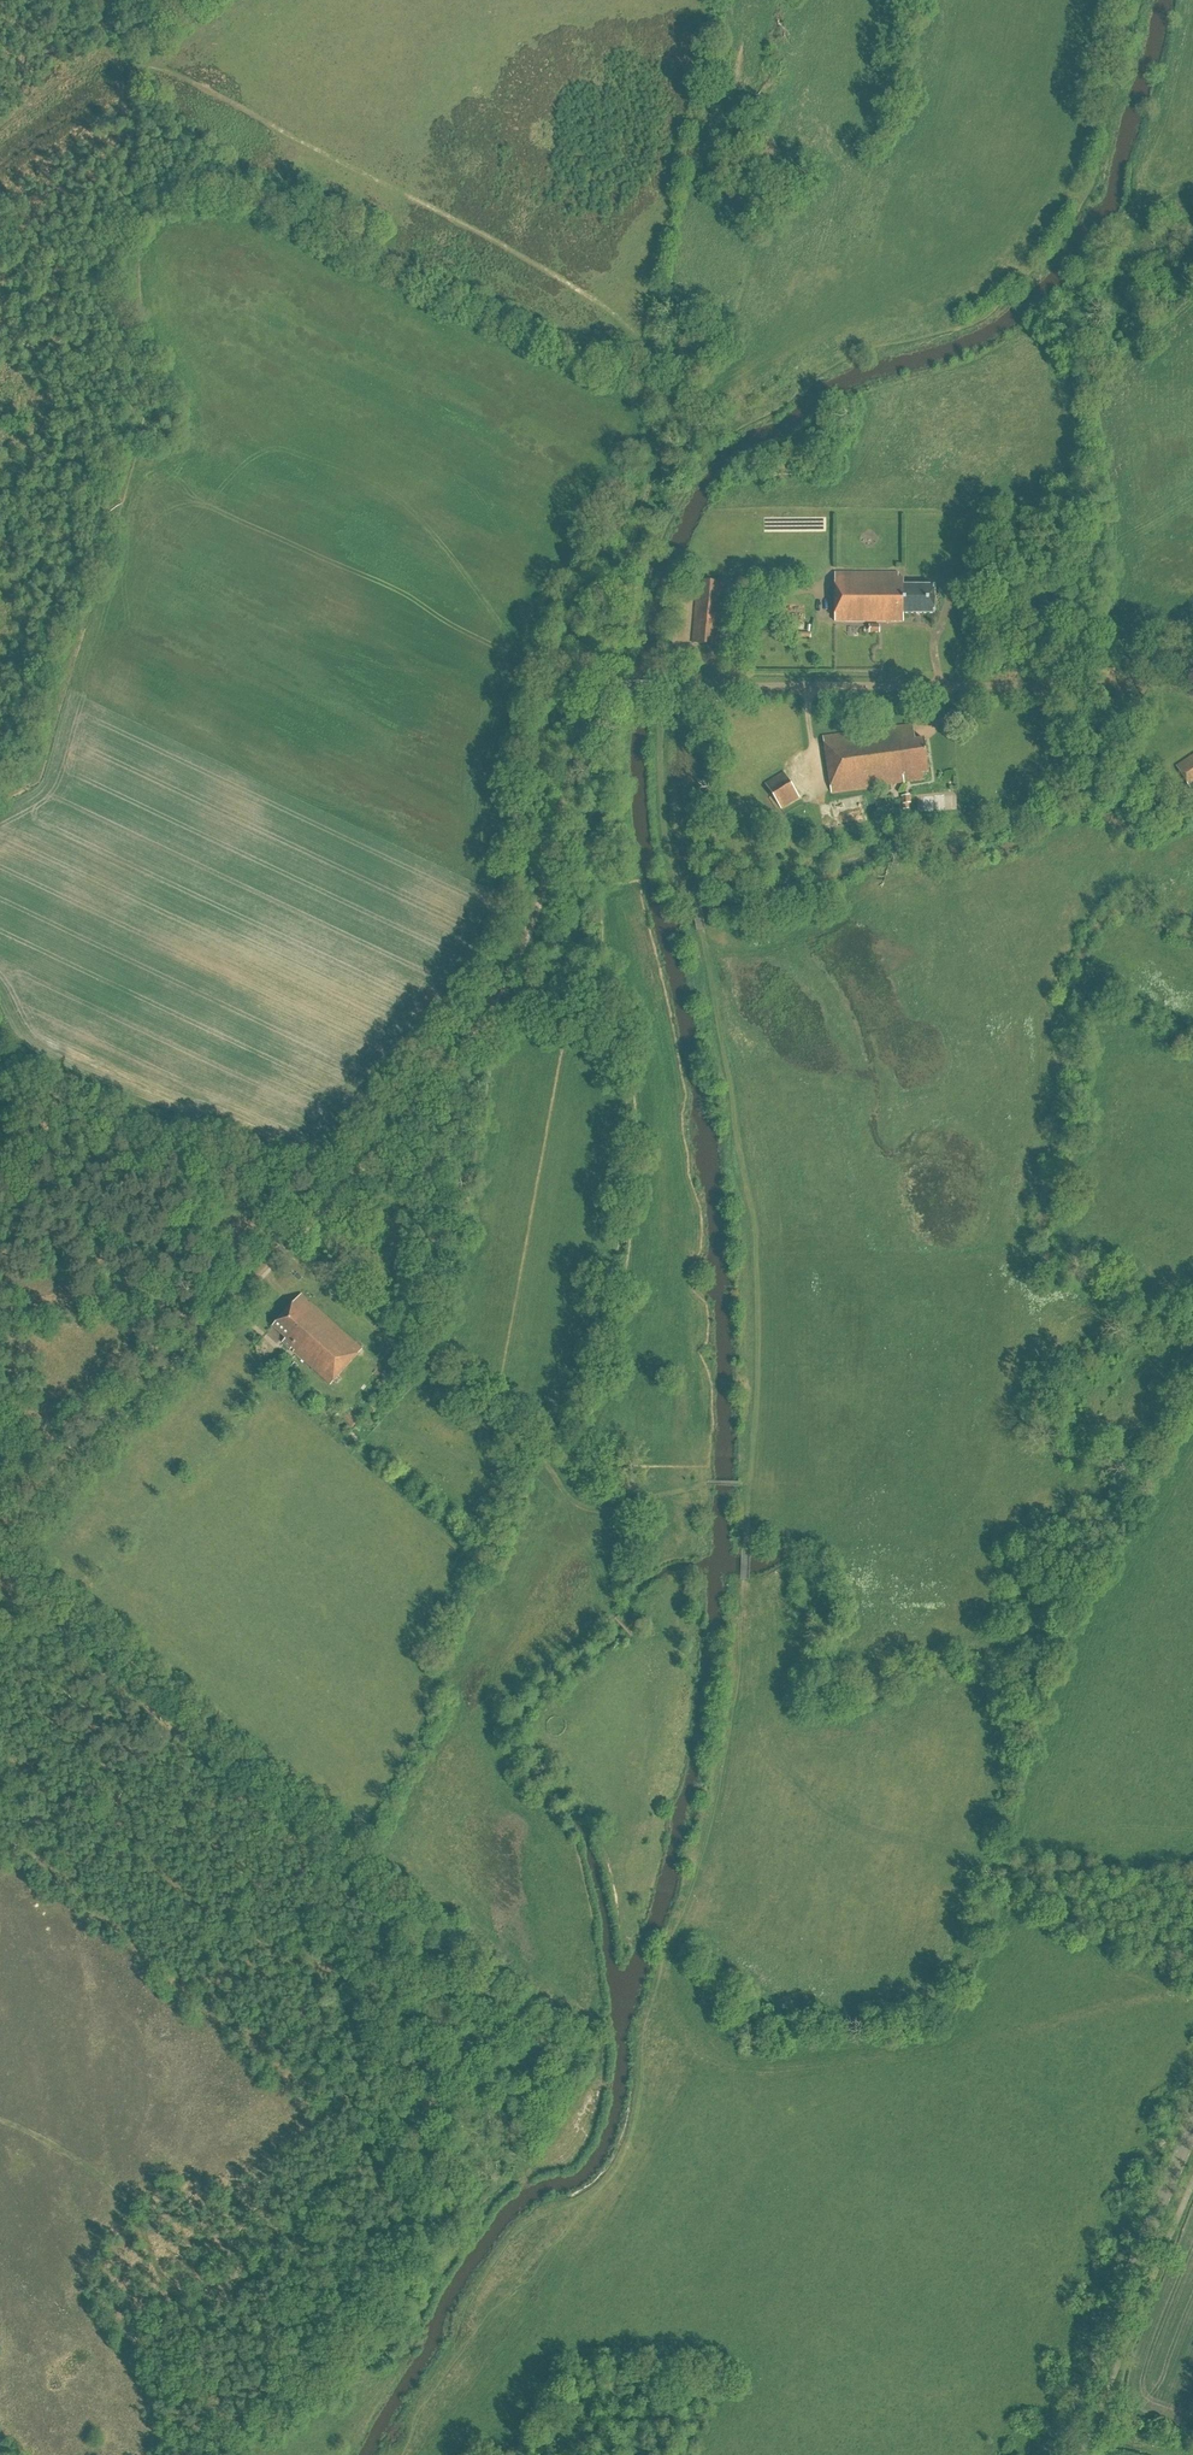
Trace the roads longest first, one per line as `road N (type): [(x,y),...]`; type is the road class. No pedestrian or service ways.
road 1 (track): [(258,1267),(438,1070),(512,963),(534,910),(561,773),(597,686)]
road 2 (unclassified): [(614,686),(1102,688),(1192,662)]
road 3 (track): [(0,1544),(258,1267)]
road 4 (secondary): [(1063,2454),(1192,2131)]
road 5 (track): [(672,415),(616,585),(597,686)]
road 6 (track): [(0,1313),(258,1267)]

